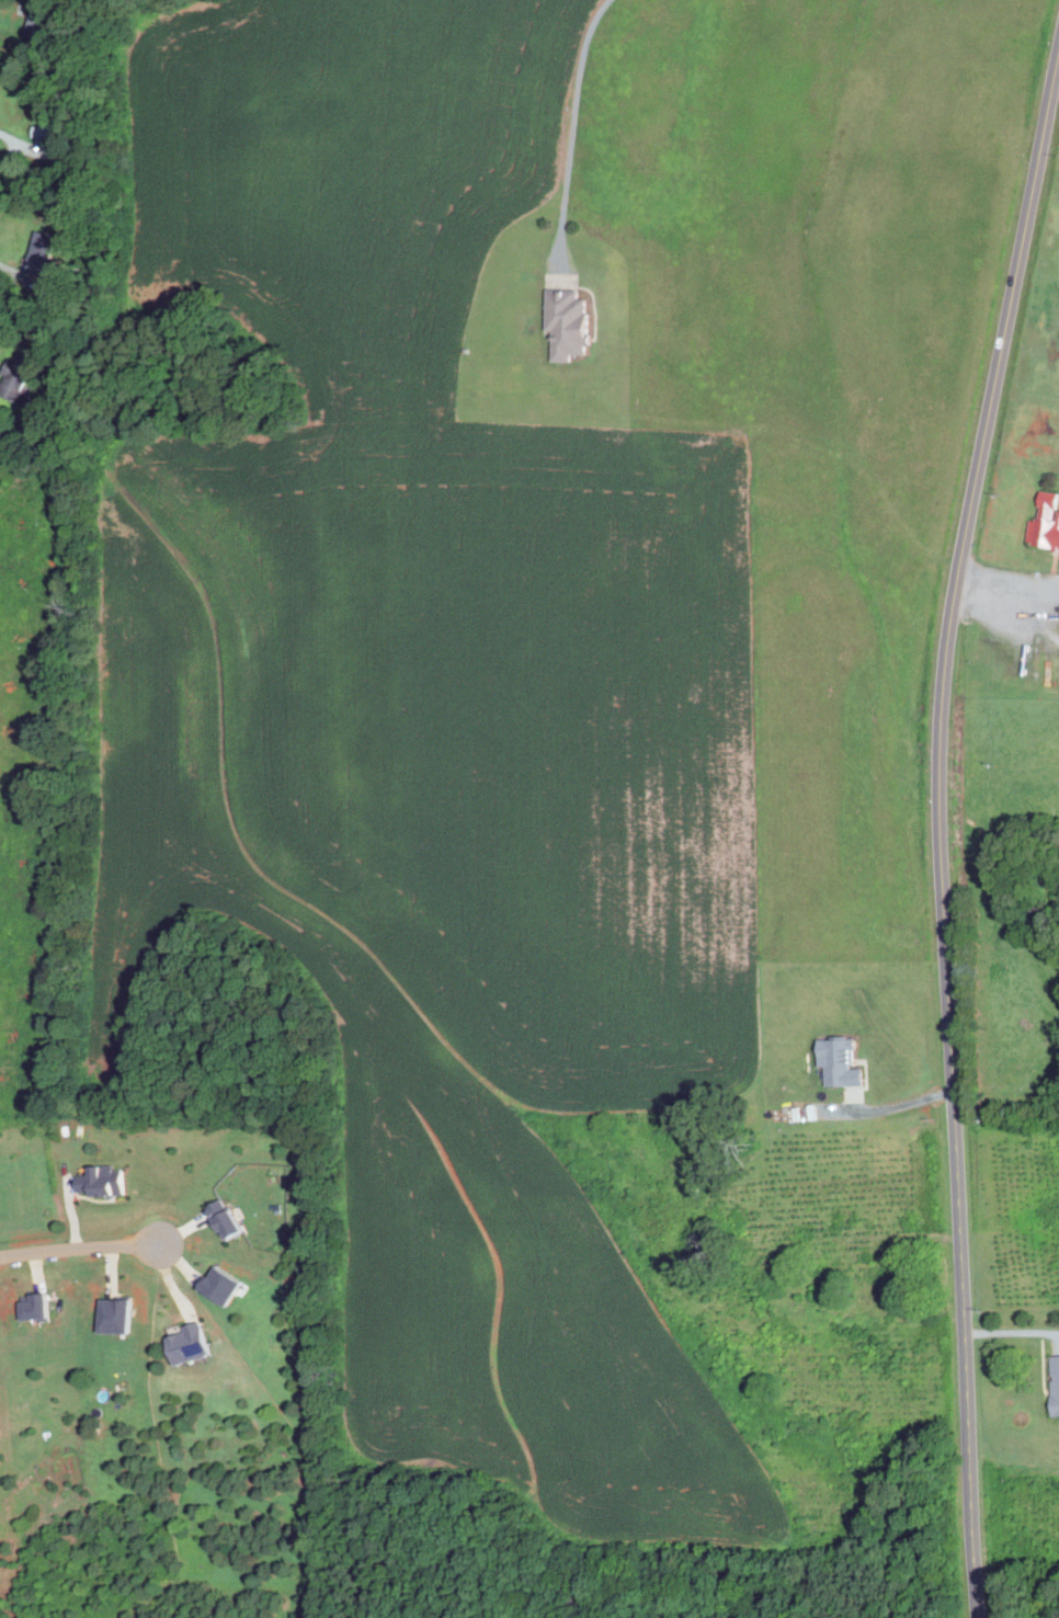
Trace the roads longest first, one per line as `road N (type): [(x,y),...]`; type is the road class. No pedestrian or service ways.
road 1 (tertiary): [(979,1617),(948,994),(945,704),(961,560),(1058,65)]
road 2 (residential): [(0,1258),(157,1243)]

